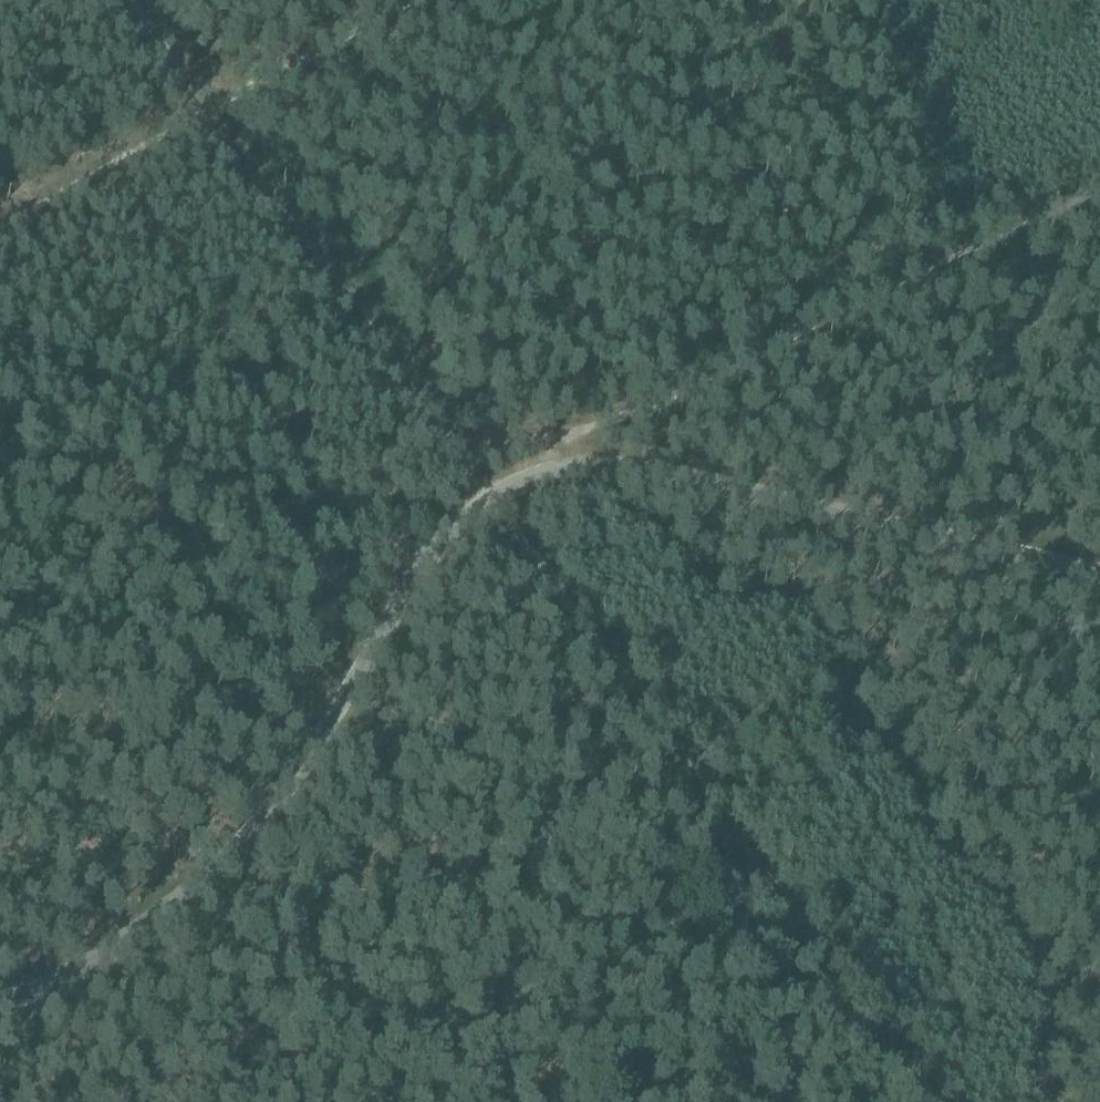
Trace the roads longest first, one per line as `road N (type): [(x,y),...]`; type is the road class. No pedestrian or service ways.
road 1 (unclassified): [(1099,583),(766,487),(591,465),(543,474),(492,494),(435,533),(403,584),(361,686),(296,790),(218,874),(126,960),(0,1003)]
road 2 (track): [(1099,205),(613,425),(543,474)]
road 3 (track): [(213,105),(0,208)]
road 4 (track): [(405,0),(213,105)]

